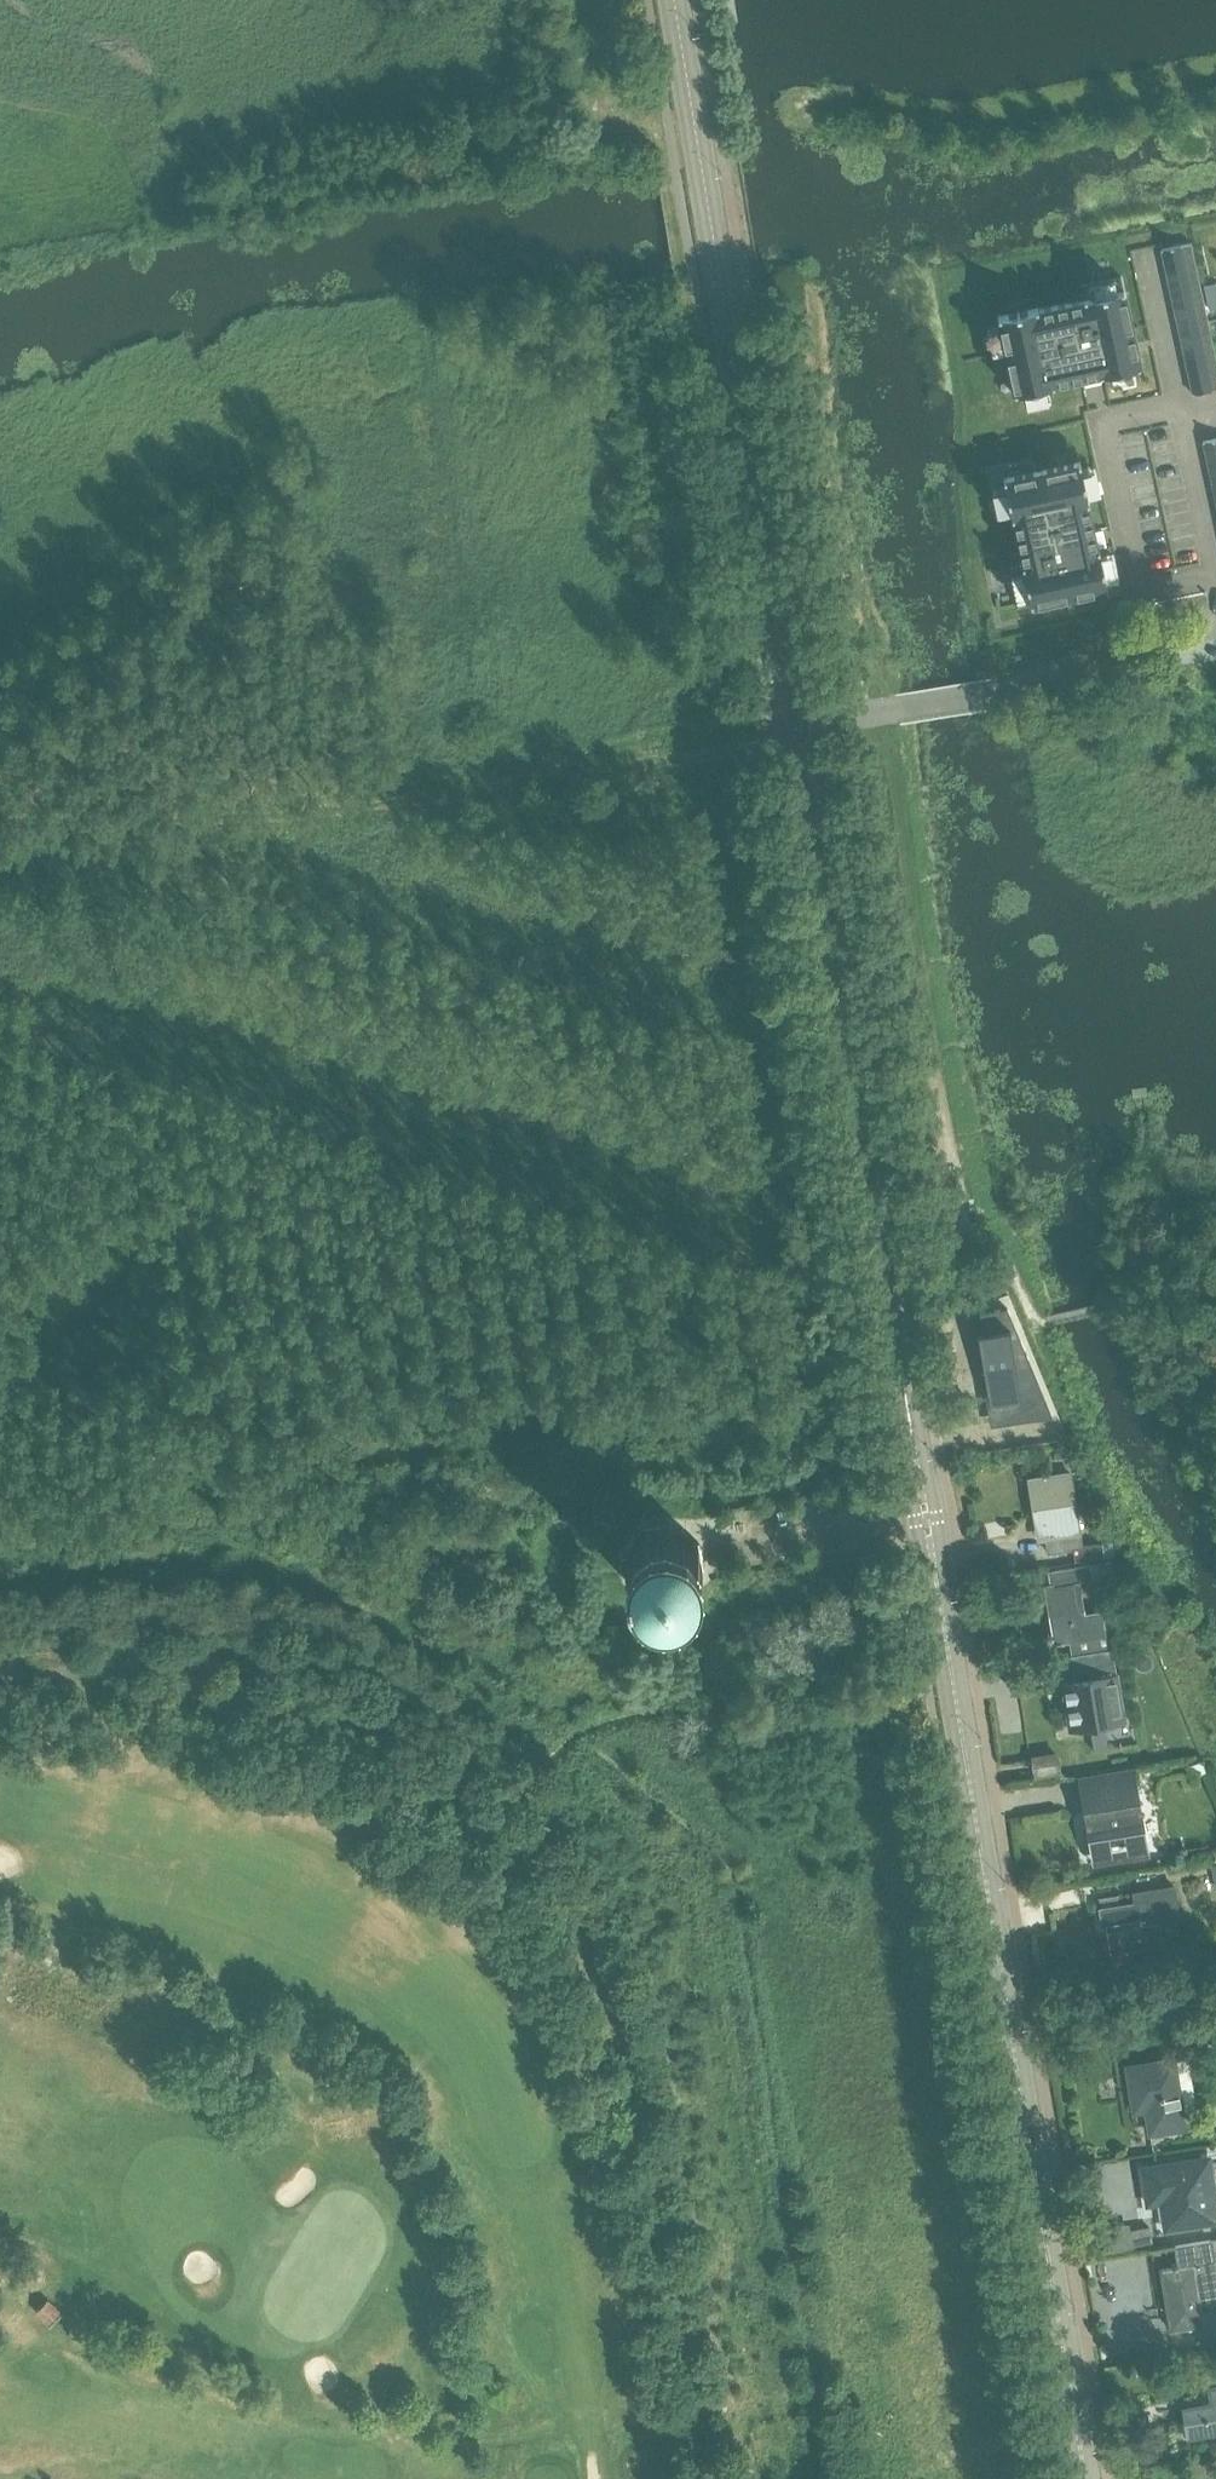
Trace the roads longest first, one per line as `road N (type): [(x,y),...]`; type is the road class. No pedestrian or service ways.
road 1 (secondary): [(1088,2478),(796,725)]
road 2 (track): [(796,725),(343,813),(0,838)]
road 3 (secondary): [(796,725),(675,0)]
road 4 (track): [(708,2478),(598,1912),(485,1810)]
road 5 (track): [(485,1810),(329,1675),(294,1655),(259,1647),(0,1669)]
road 6 (unclassified): [(796,725),(1024,686),(1120,647),(1215,627)]
road 7 (residential): [(1182,420),(1178,403),(1104,419),(1143,593),(1215,577)]
road 8 (residential): [(1215,571),(1182,420)]

